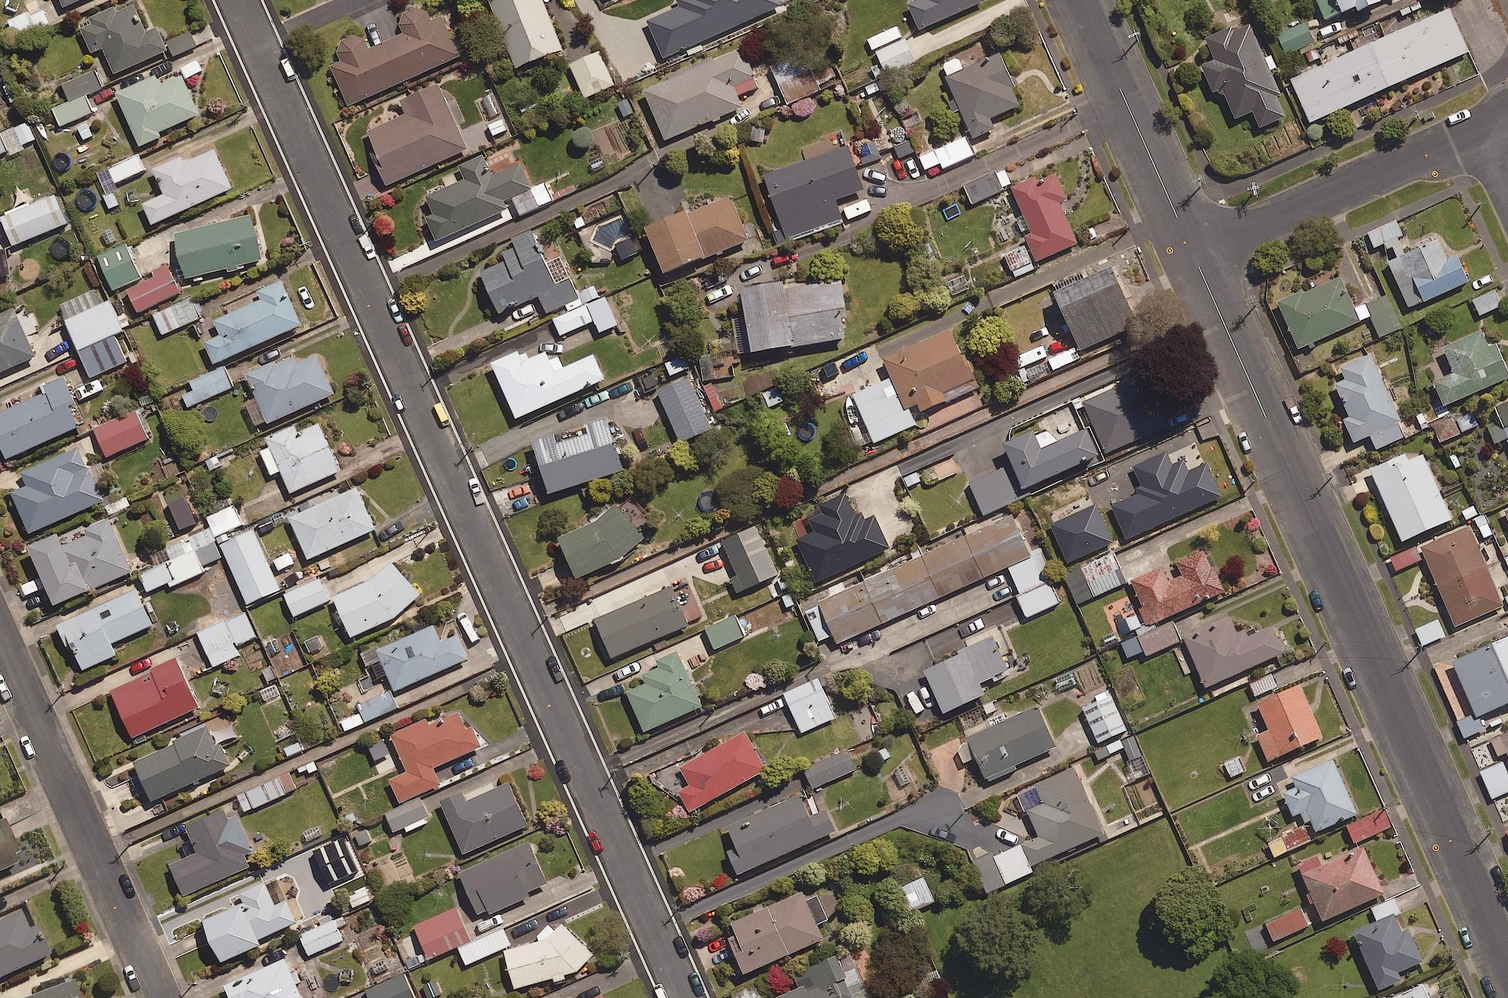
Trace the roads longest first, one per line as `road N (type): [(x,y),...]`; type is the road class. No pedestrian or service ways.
road 1 (residential): [(685,997),(238,0)]
road 2 (residential): [(1507,968),(1192,252)]
road 3 (residential): [(161,997),(0,640)]
road 4 (residential): [(1192,252),(1484,125)]
road 5 (residential): [(1192,252),(1080,0)]

